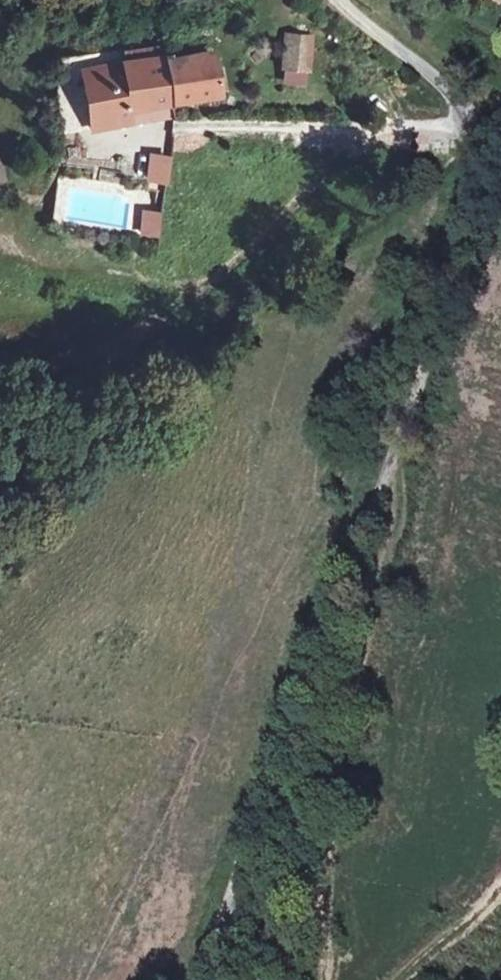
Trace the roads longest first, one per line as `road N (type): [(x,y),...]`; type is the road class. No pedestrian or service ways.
road 1 (unclassified): [(210,979),(224,955),(286,716),(335,594),(443,378),(500,139)]
road 2 (track): [(409,447),(335,803),(324,979)]
road 3 (unclassified): [(500,128),(499,103),(367,31),(340,0)]

